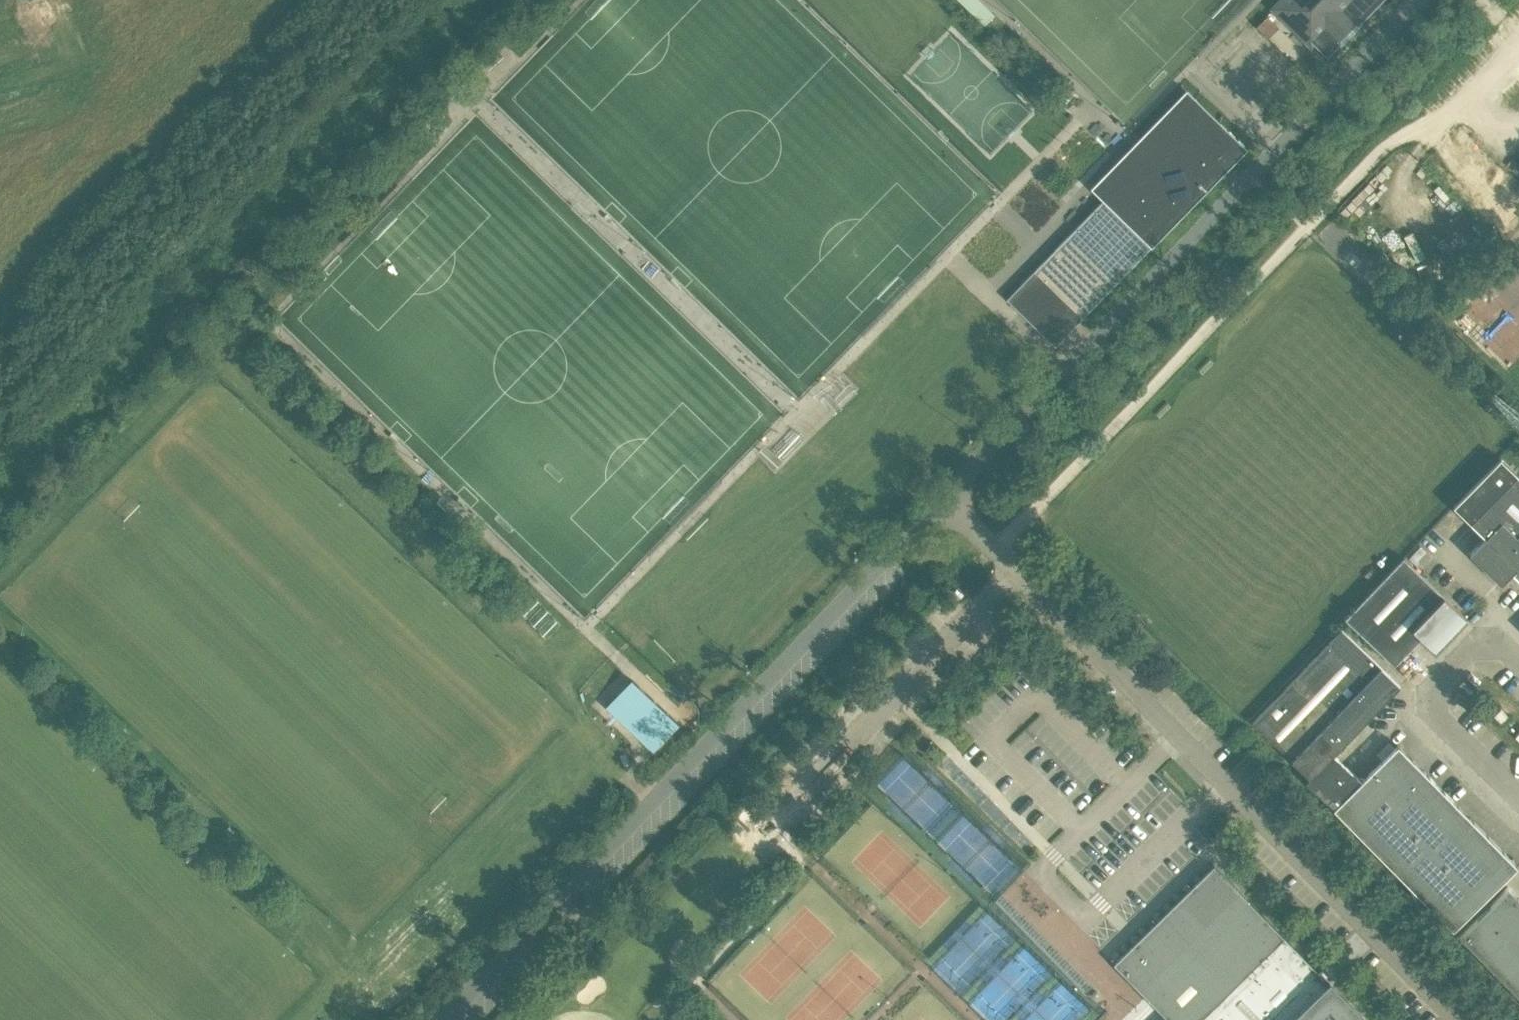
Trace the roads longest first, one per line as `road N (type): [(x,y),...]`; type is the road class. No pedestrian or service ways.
road 1 (unclassified): [(1459,1019),(944,496)]
road 2 (unclassified): [(440,1019),(944,496)]
road 3 (unclassified): [(944,496),(1419,0)]
road 4 (residential): [(1518,661),(1508,649),(1472,649),(1438,681),(1437,716),(1518,796)]

